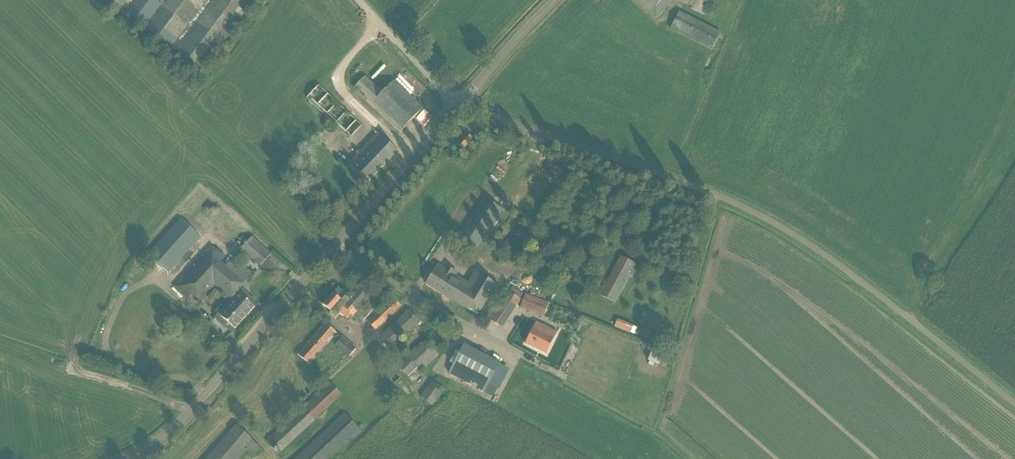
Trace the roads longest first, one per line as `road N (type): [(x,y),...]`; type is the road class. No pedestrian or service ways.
road 1 (track): [(1014,404),(769,220),(457,104)]
road 2 (unclassified): [(127,458),(174,427),(332,249)]
road 3 (unclassified): [(332,249),(563,377)]
road 4 (unclassified): [(332,249),(457,104)]
road 5 (unclassified): [(457,104),(555,0)]
road 6 (unclassified): [(457,104),(359,0)]

